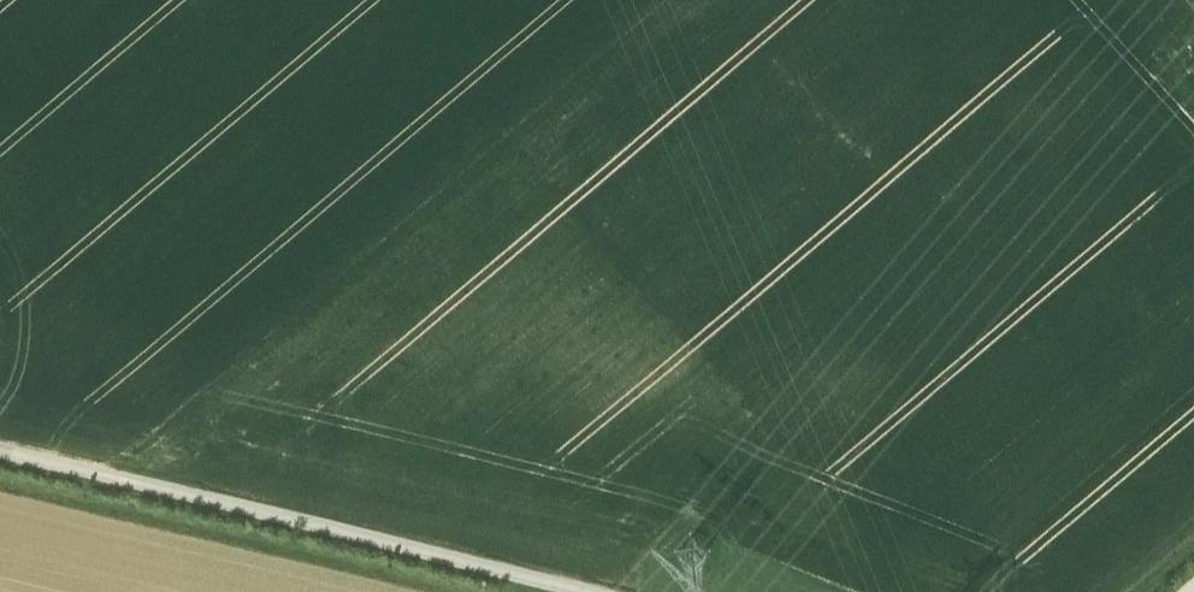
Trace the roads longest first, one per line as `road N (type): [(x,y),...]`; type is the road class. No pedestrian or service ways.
road 1 (track): [(579,591),(0,453)]

